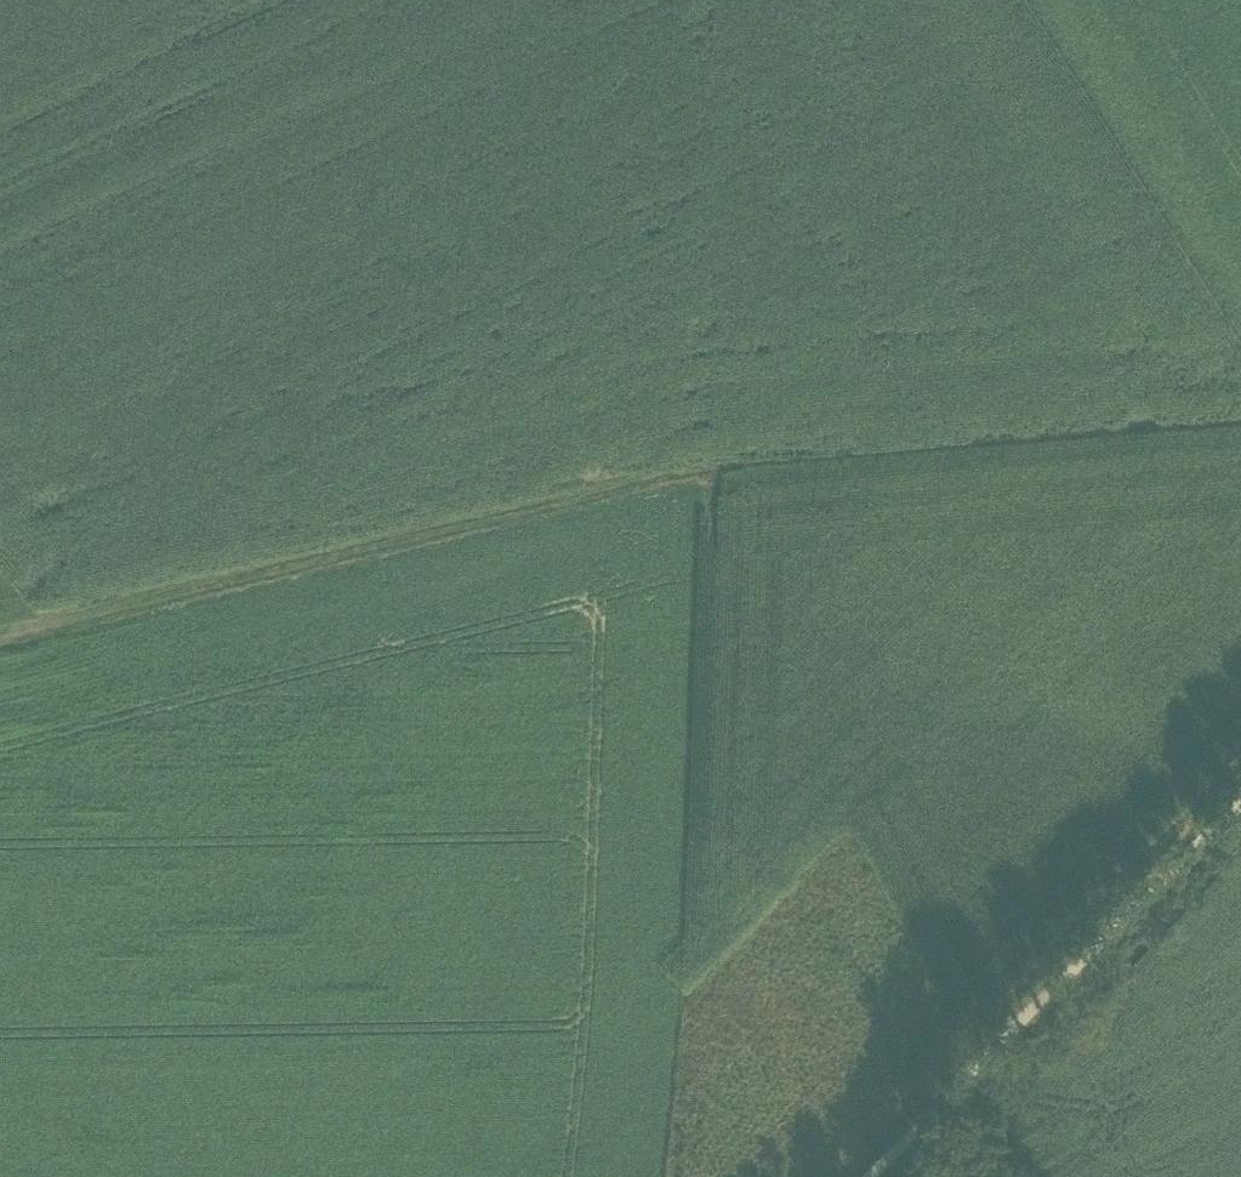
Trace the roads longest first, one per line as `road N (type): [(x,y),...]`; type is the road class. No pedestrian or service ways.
road 1 (track): [(679,479),(0,631)]
road 2 (unclassified): [(1240,818),(872,1176)]

